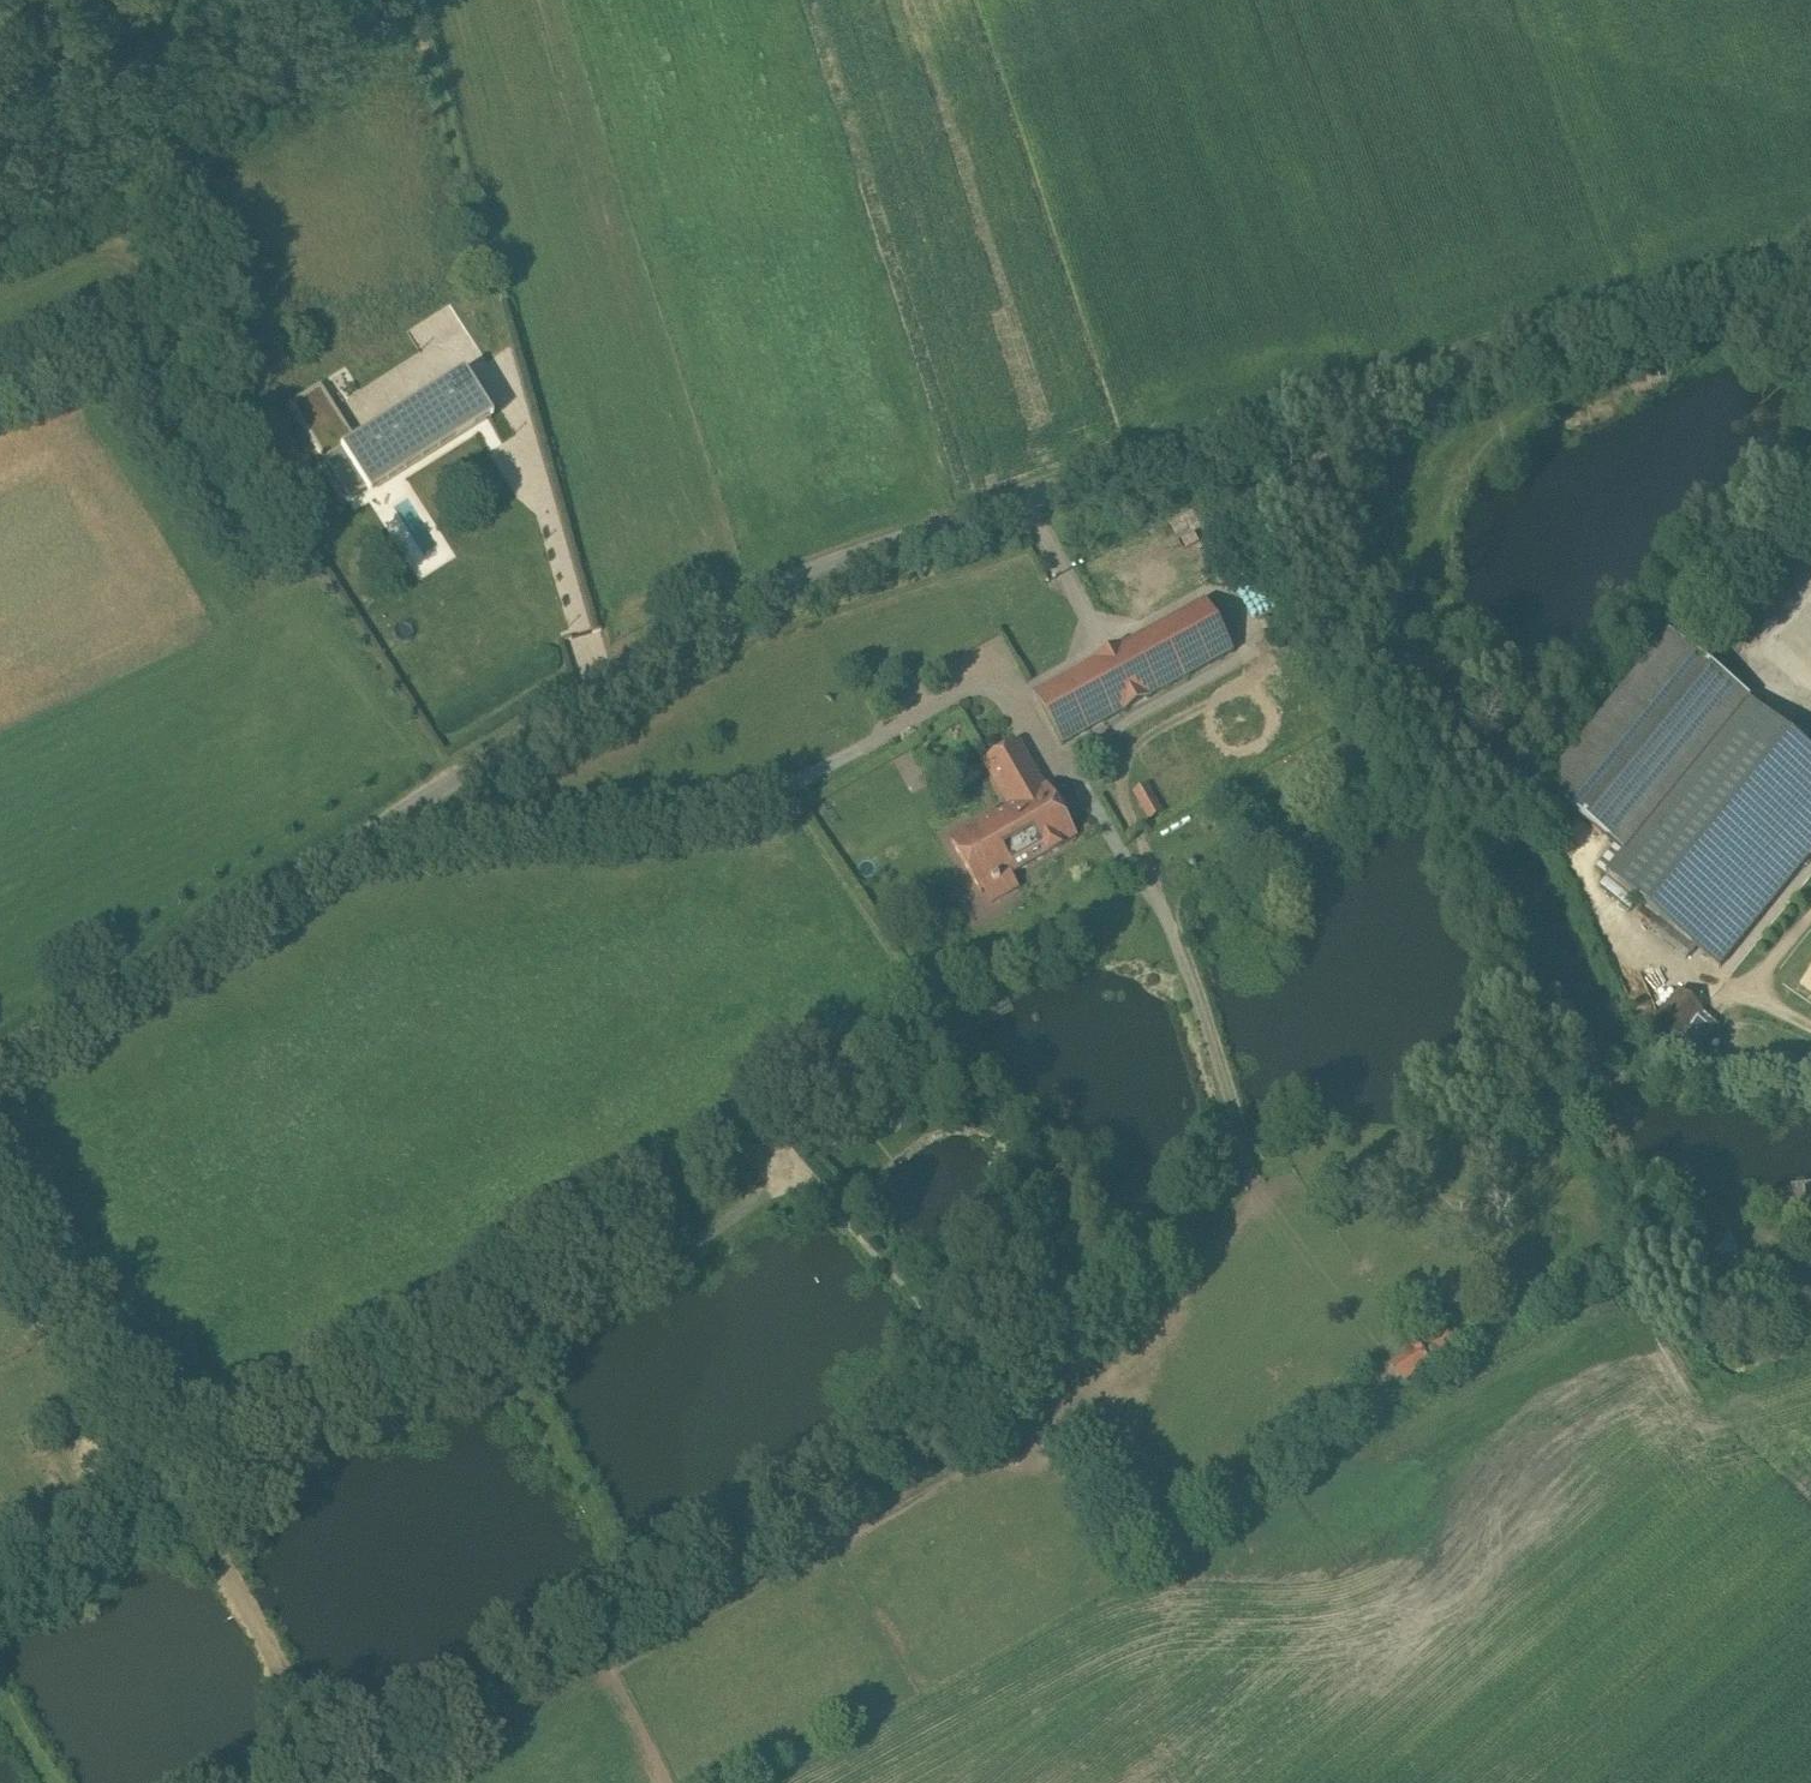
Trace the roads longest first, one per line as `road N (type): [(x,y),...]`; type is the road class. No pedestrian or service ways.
road 1 (unclassified): [(0,1053),(366,838),(728,607),(786,579),(1304,406),(1810,252)]
road 2 (track): [(204,1492),(651,1276),(776,1166)]
road 3 (track): [(1257,1183),(1166,917),(997,674)]
road 4 (track): [(175,1495),(148,1473),(0,1269)]
road 5 (track): [(0,1599),(175,1495),(204,1492)]
road 6 (track): [(1810,1024),(1767,1002),(1712,990),(1637,934)]

